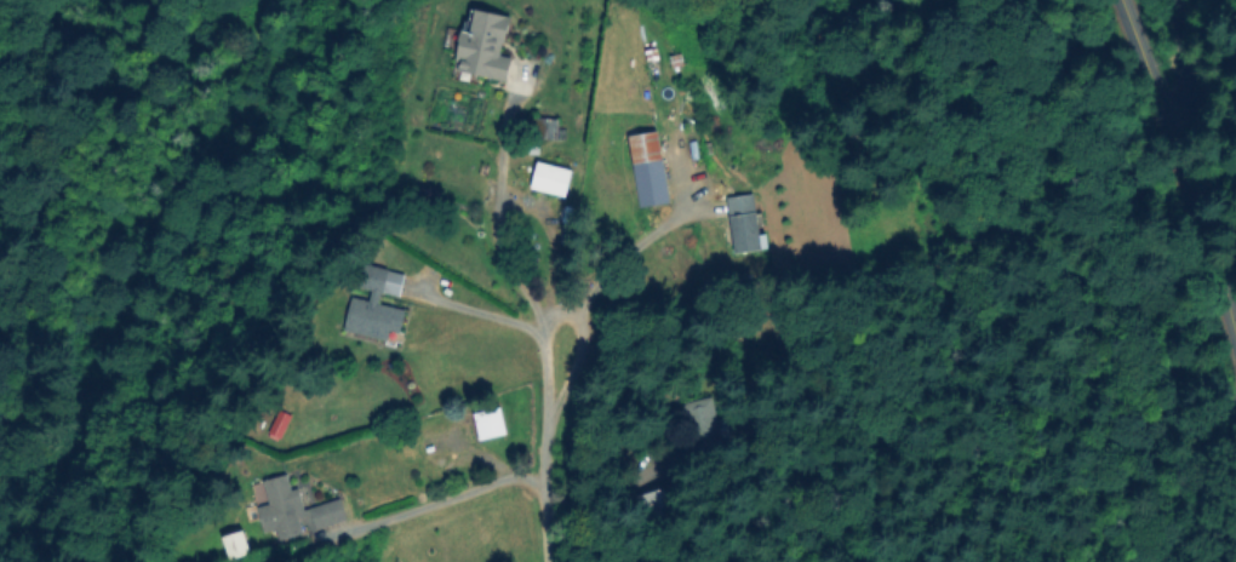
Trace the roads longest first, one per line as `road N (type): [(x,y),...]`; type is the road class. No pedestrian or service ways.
road 1 (tertiary): [(1235,348),(1117,0)]
road 2 (residential): [(547,561),(537,483),(556,343)]
road 3 (residential): [(1235,404),(1200,498),(1162,561)]

